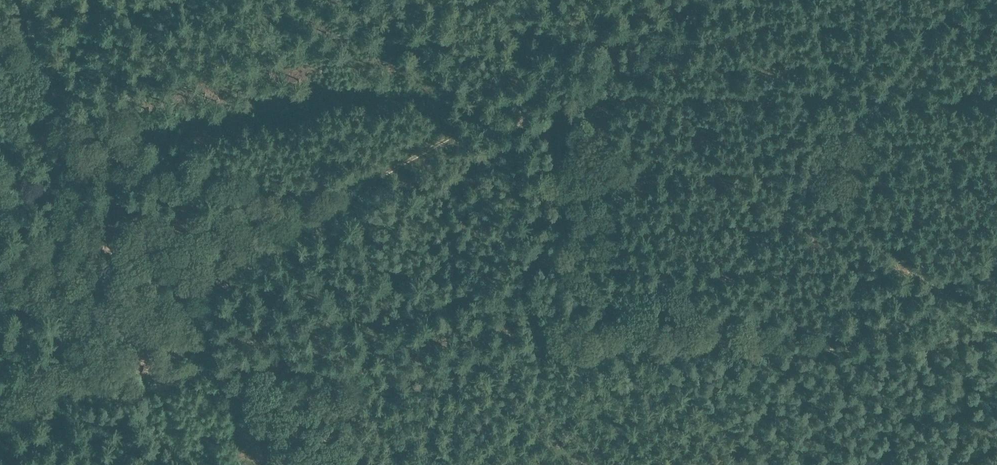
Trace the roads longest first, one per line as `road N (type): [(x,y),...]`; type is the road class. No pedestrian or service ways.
road 1 (track): [(125,311),(684,0)]
road 2 (track): [(18,0),(125,311)]
road 3 (track): [(762,464),(634,340)]
road 4 (track): [(194,340),(303,464)]
road 5 (track): [(0,386),(125,311)]
road 6 (track): [(0,265),(125,311)]

